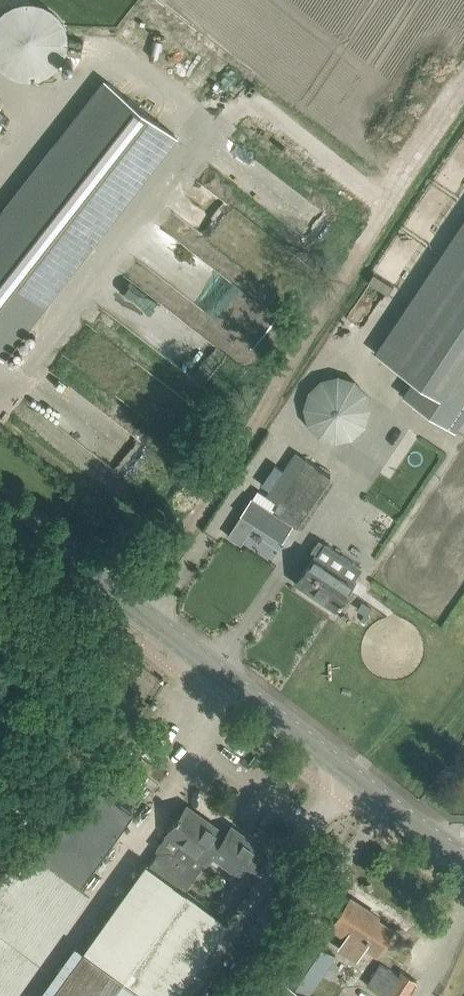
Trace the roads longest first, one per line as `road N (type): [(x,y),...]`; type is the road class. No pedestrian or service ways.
road 1 (tertiary): [(463,863),(0,500)]

